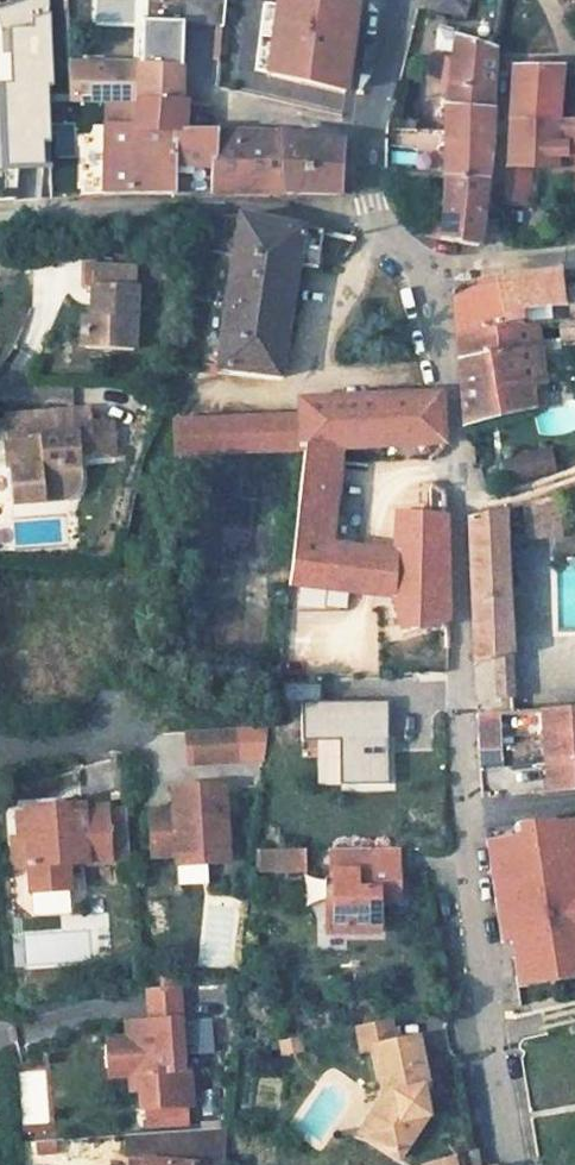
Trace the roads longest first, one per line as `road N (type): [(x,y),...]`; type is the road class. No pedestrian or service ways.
road 1 (residential): [(440,273),(482,967),(518,1164)]
road 2 (residential): [(0,200),(371,221)]
road 3 (residential): [(405,0),(381,99),(371,221)]
road 4 (residential): [(440,273),(574,259)]

